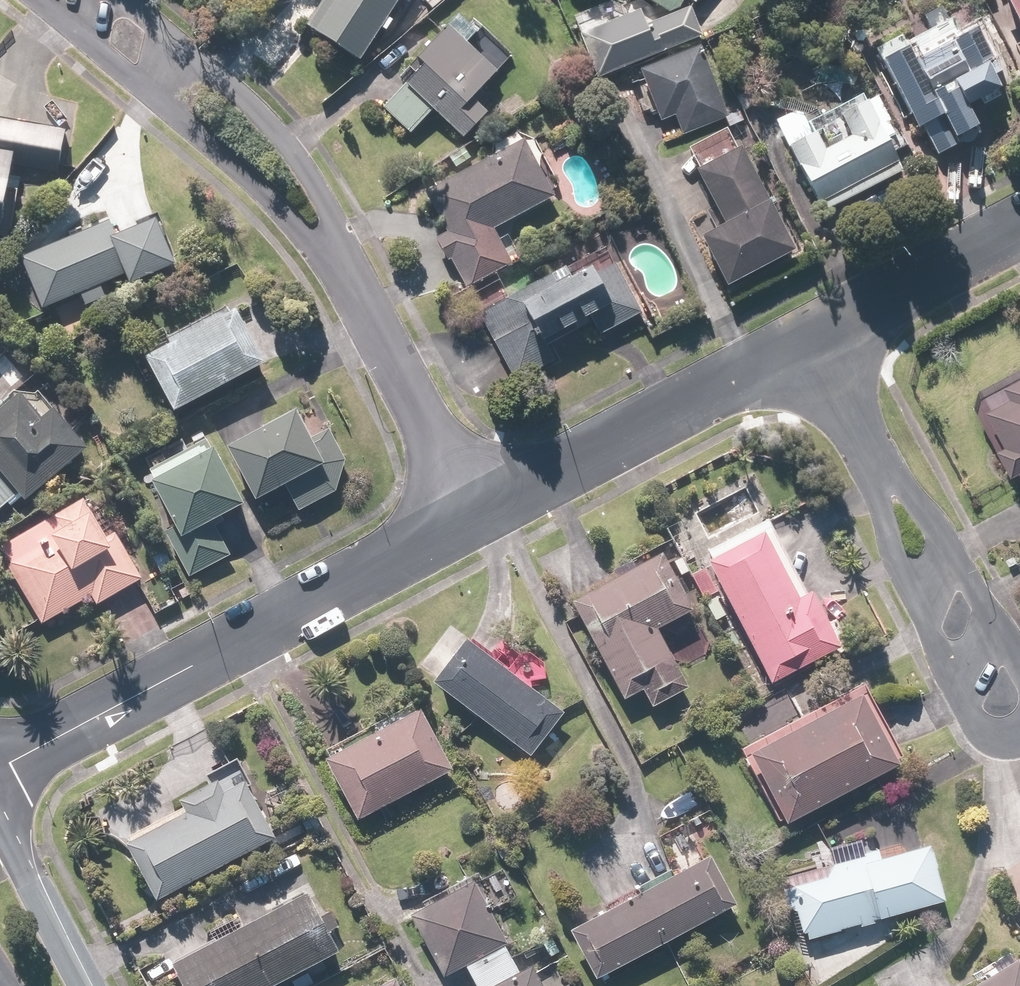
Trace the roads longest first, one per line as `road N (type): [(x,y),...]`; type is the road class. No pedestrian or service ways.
road 1 (residential): [(472,521),(0,766)]
road 2 (residential): [(813,341),(472,521)]
road 3 (residential): [(340,262),(317,192),(277,127),(129,0)]
road 4 (residential): [(41,0),(276,203)]
road 5 (residential): [(340,262),(472,521)]
road 6 (residential): [(882,472),(923,506),(1019,679)]
road 7 (residential): [(1019,734),(1003,734),(980,718),(890,549)]
road 8 (residential): [(1019,228),(813,341)]
road 9 (tertiary): [(0,806),(86,985)]
road 10 (residential): [(813,341),(882,472)]

